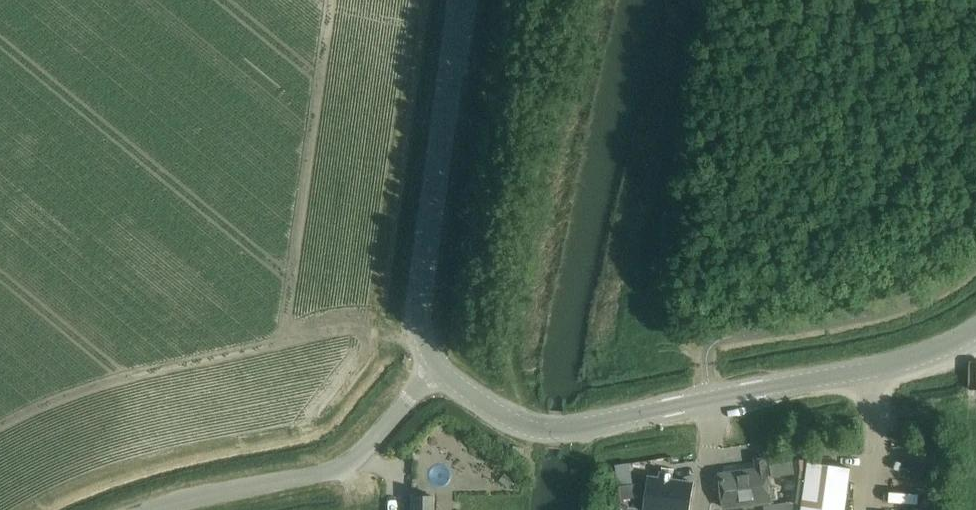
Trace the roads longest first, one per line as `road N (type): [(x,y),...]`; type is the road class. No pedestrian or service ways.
road 1 (unclassified): [(437,367),(424,346),(420,300),(460,0)]
road 2 (unclassified): [(147,509),(343,468),(437,367)]
road 3 (unclassified): [(437,367),(534,430),(710,398)]
road 4 (unclassified): [(710,398),(877,369),(975,332)]

